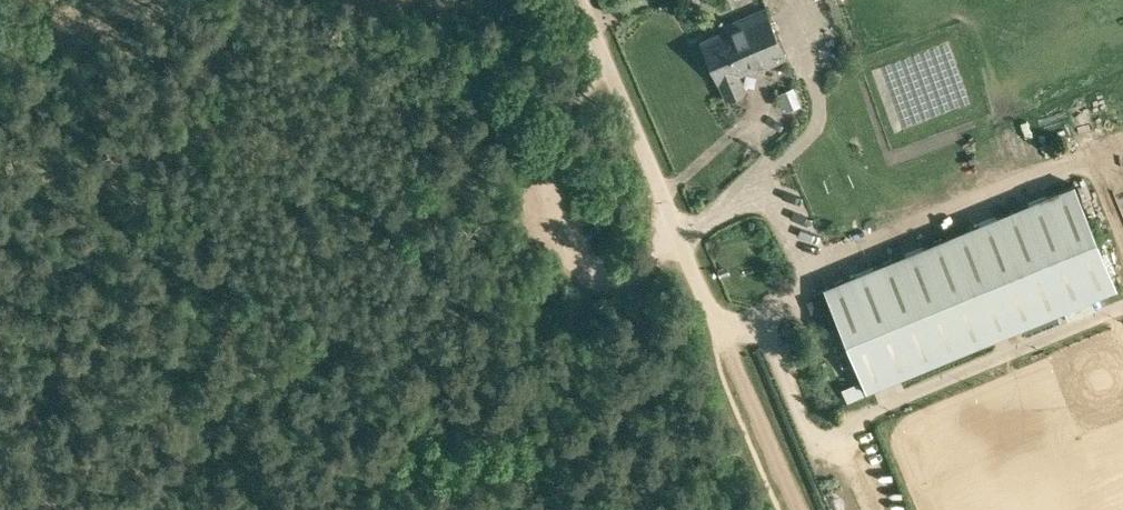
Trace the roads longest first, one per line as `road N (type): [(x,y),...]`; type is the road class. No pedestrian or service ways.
road 1 (unclassified): [(582,0),(748,381)]
road 2 (track): [(748,381),(802,509)]
road 3 (track): [(541,139),(543,174),(579,254)]

